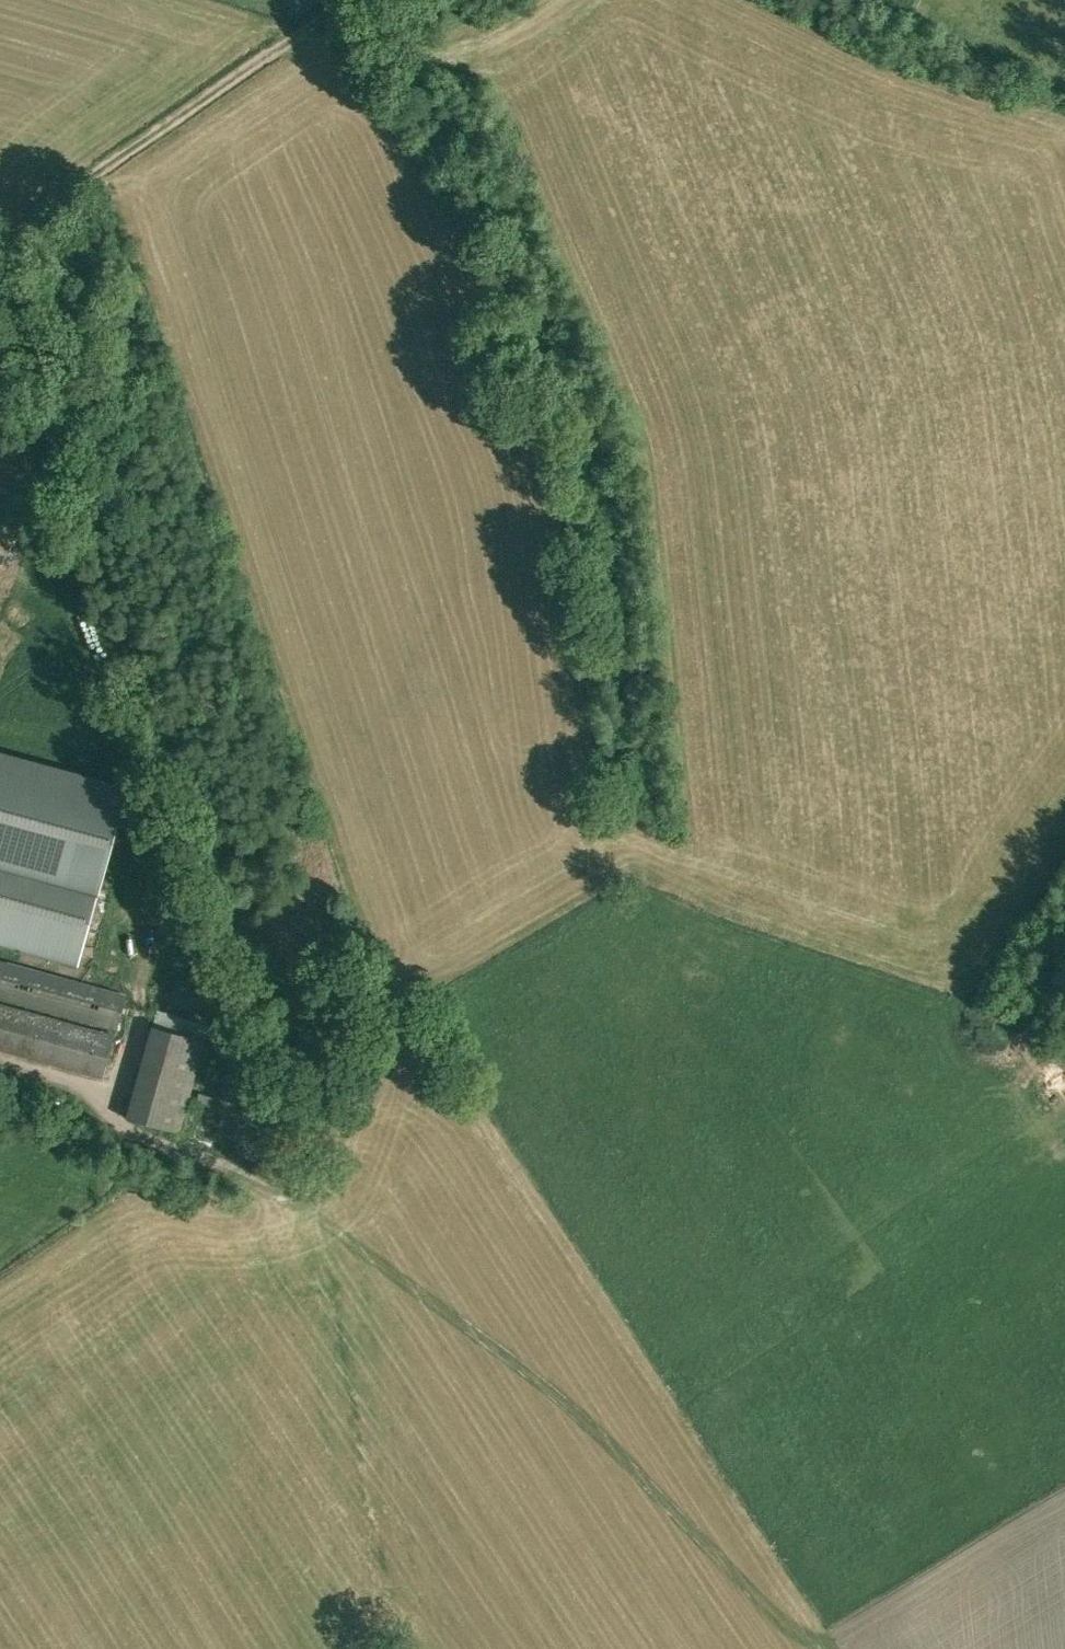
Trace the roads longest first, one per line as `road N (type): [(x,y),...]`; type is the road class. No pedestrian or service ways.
road 1 (track): [(0,333),(59,211),(350,0)]

